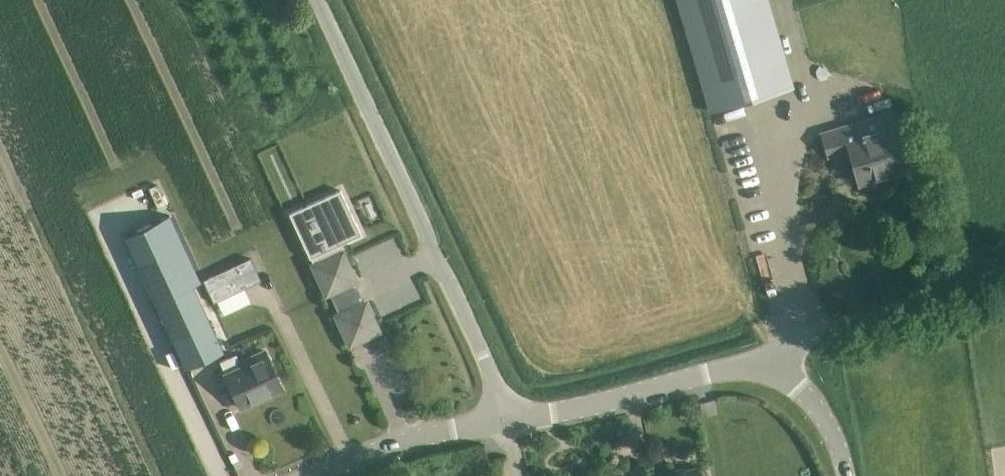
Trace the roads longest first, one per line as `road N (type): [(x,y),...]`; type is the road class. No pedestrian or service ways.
road 1 (unclassified): [(508,421),(317,0)]
road 2 (unclassified): [(508,421),(645,391),(773,351)]
road 3 (unclassified): [(1004,274),(773,351)]
road 4 (unclassified): [(319,475),(390,446),(508,421)]
road 5 (unclassified): [(845,475),(819,413),(773,351)]

